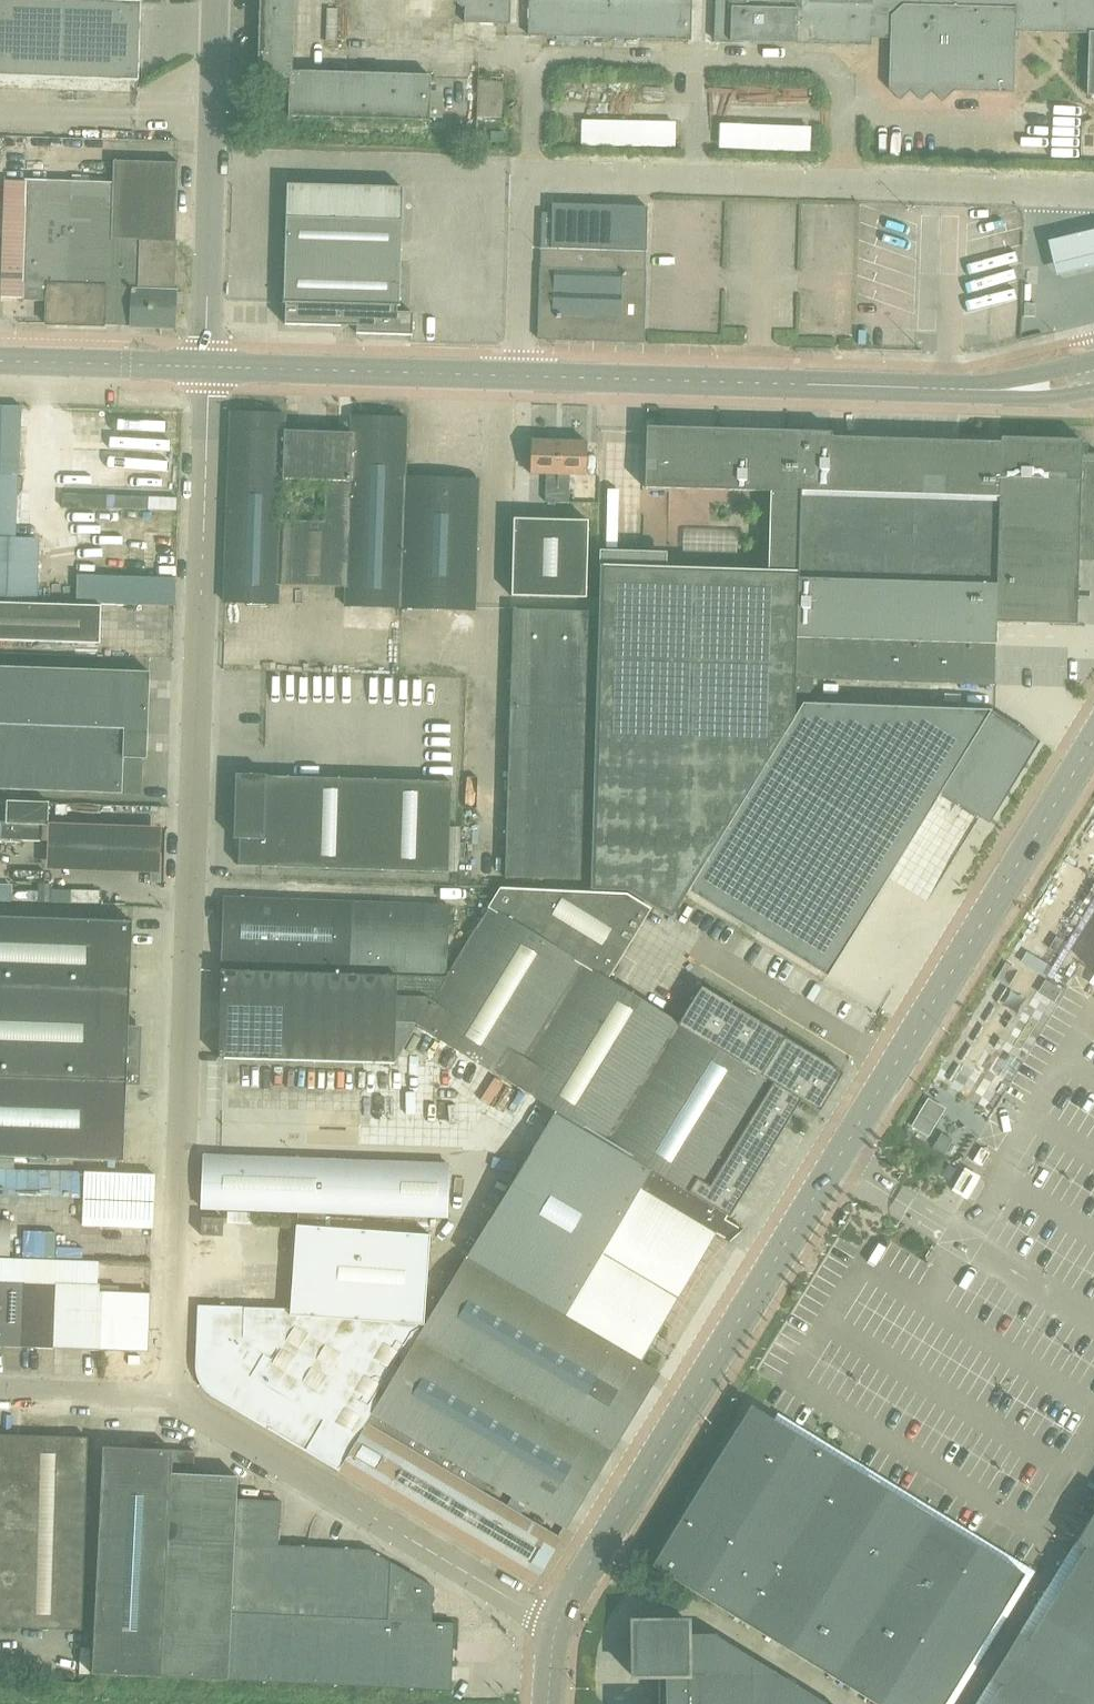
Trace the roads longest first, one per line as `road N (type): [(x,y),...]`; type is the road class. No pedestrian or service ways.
road 1 (unclassified): [(164,1399),(213,364)]
road 2 (unclassified): [(557,1622),(1093,740)]
road 3 (unclassified): [(518,376),(525,175),(1093,192)]
road 4 (tertiary): [(973,388),(518,376)]
road 5 (unclassified): [(557,1622),(164,1399)]
road 6 (unclassified): [(213,364),(218,0)]
road 7 (tertiary): [(518,376),(213,364)]
road 8 (tertiary): [(213,364),(0,357)]
road 9 (unclassified): [(164,1399),(0,1393)]
road 10 (tertiary): [(1093,361),(973,388)]
road 11 (tertiary): [(973,388),(1043,397),(1093,389)]

